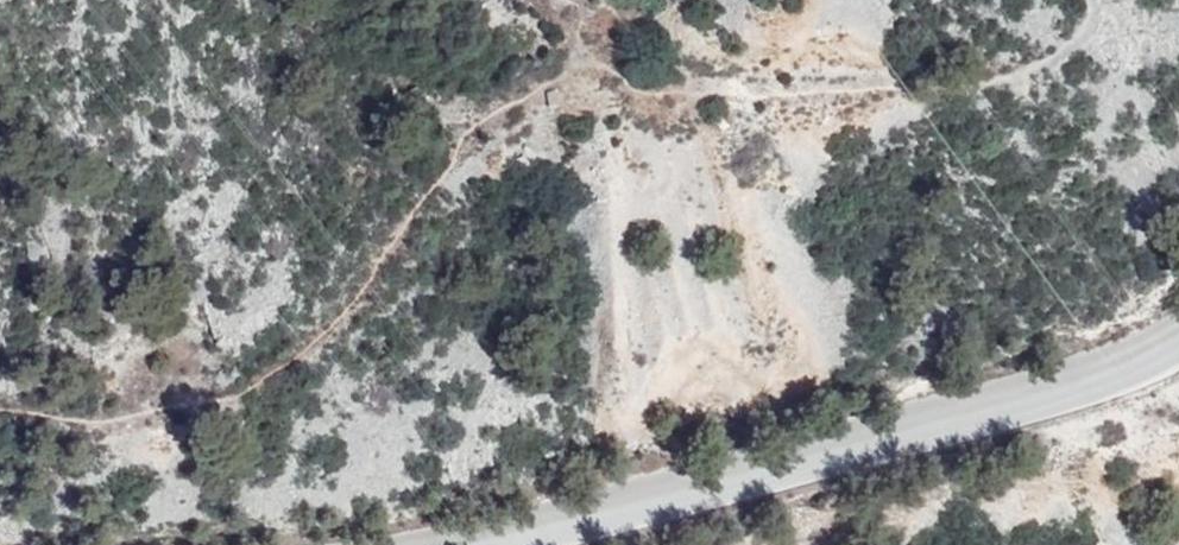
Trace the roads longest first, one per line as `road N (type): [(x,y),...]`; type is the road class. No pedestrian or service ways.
road 1 (tertiary): [(1178,342),(1118,375),(476,544)]

